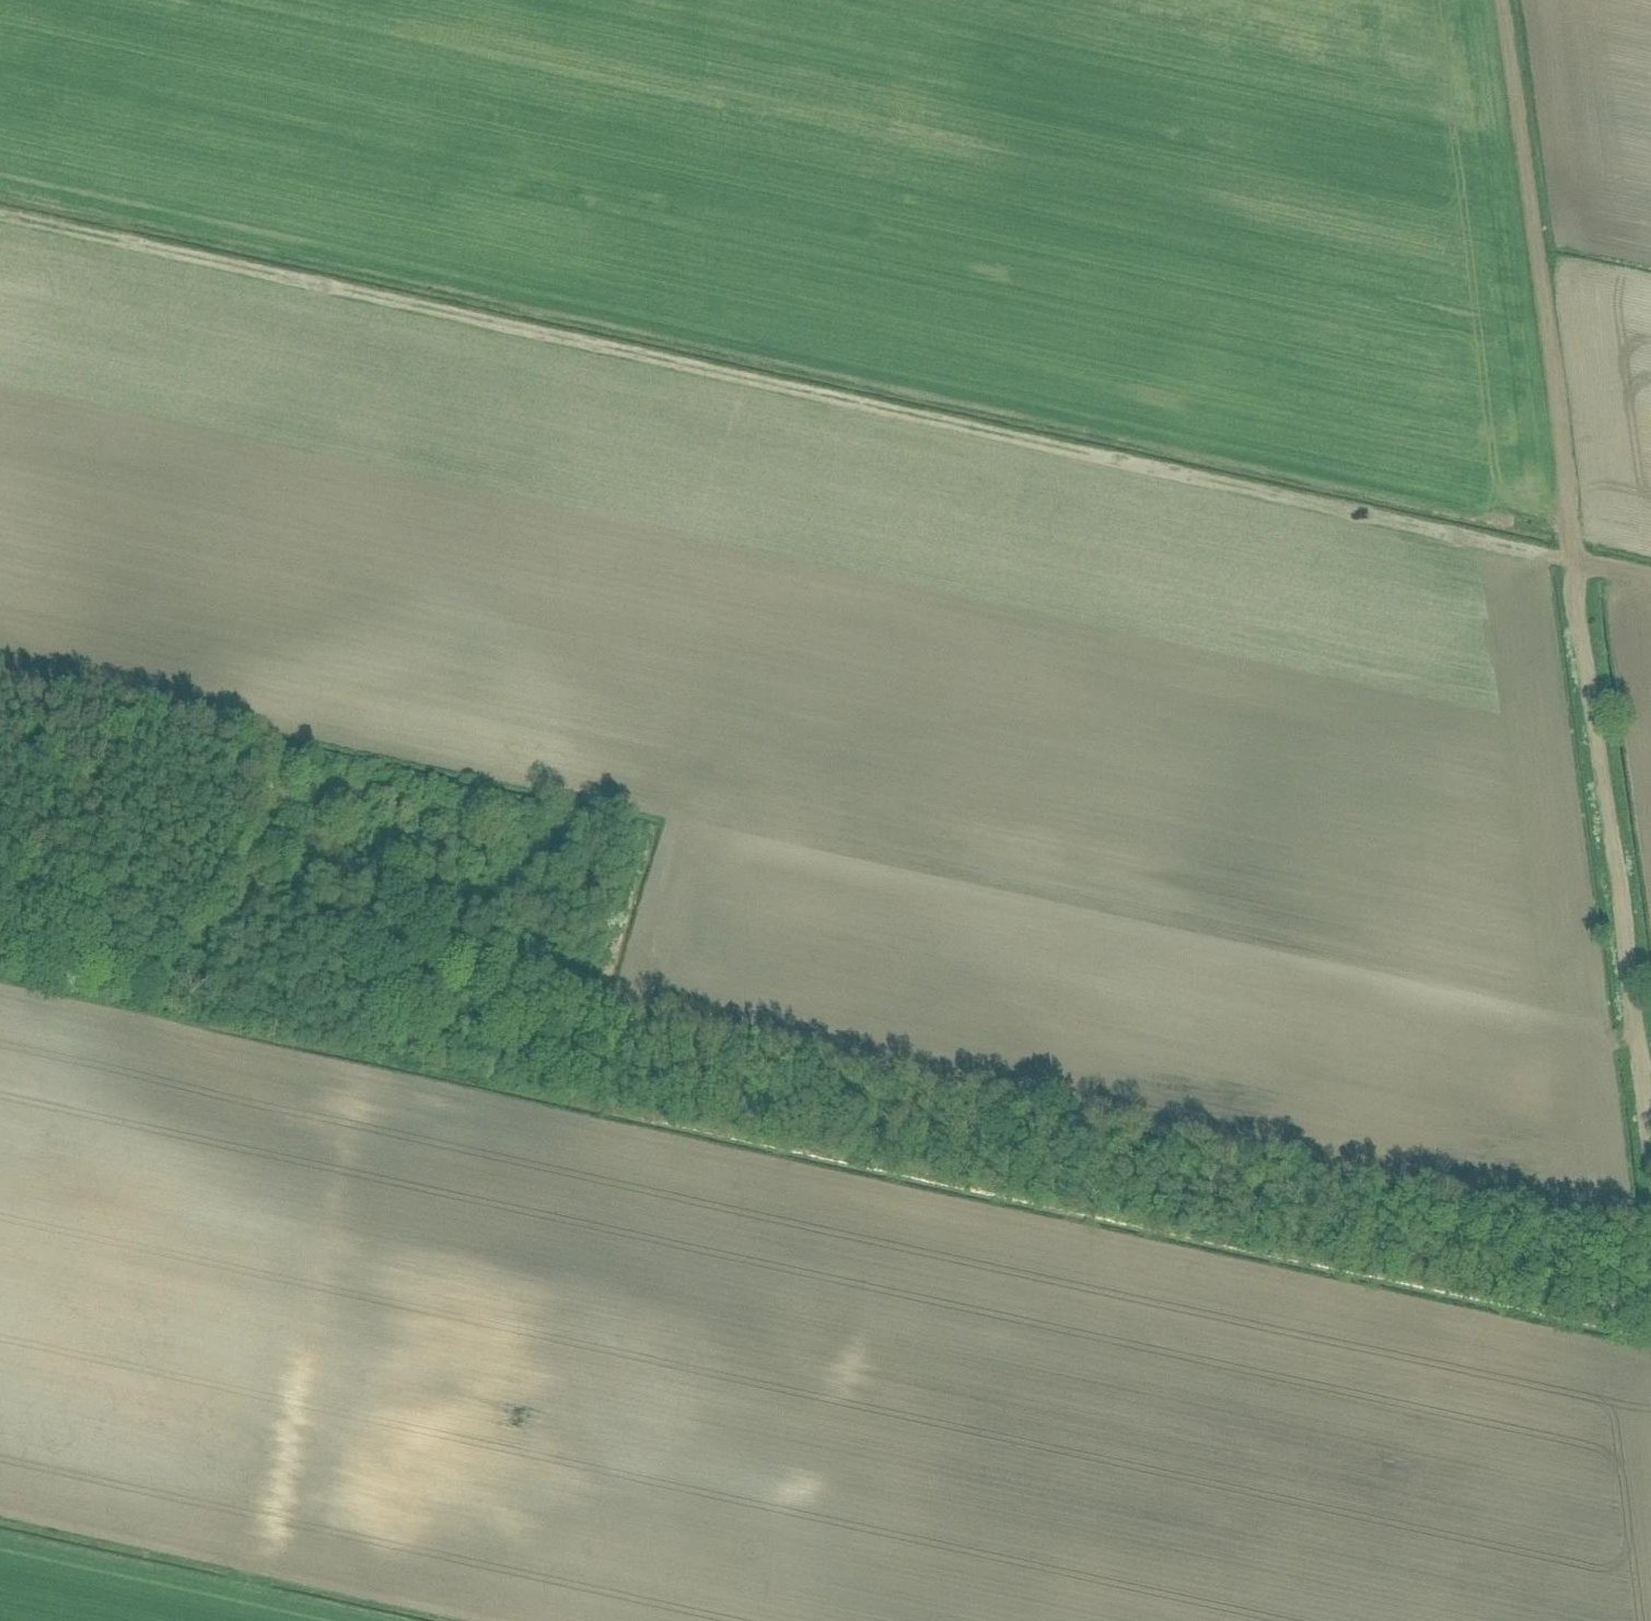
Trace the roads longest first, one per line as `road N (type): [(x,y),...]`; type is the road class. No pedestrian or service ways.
road 1 (track): [(1501,0),(1650,1104)]

